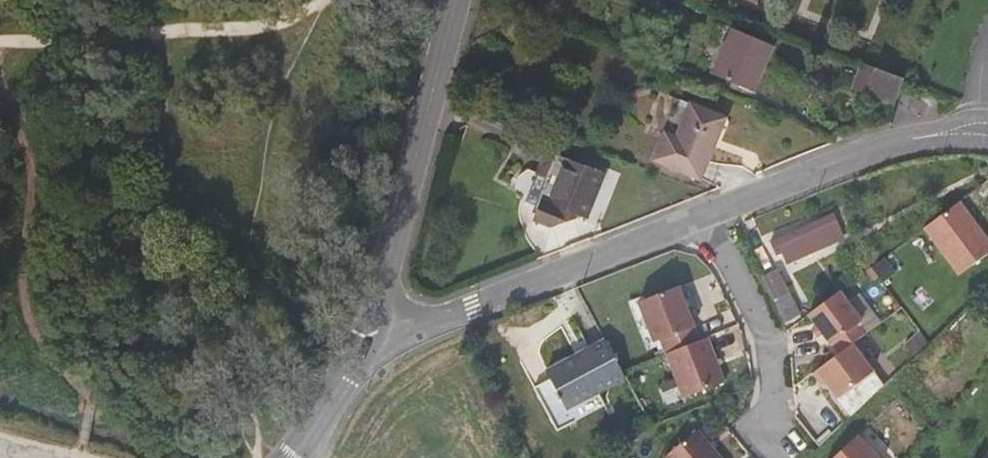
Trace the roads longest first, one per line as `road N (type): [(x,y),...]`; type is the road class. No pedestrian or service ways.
road 1 (tertiary): [(454,0),(367,353)]
road 2 (residential): [(700,217),(367,353)]
road 3 (residential): [(987,136),(956,133),(899,144),(700,217)]
road 4 (residential): [(700,217),(764,338),(777,438)]
road 5 (tertiary): [(367,353),(289,457)]

